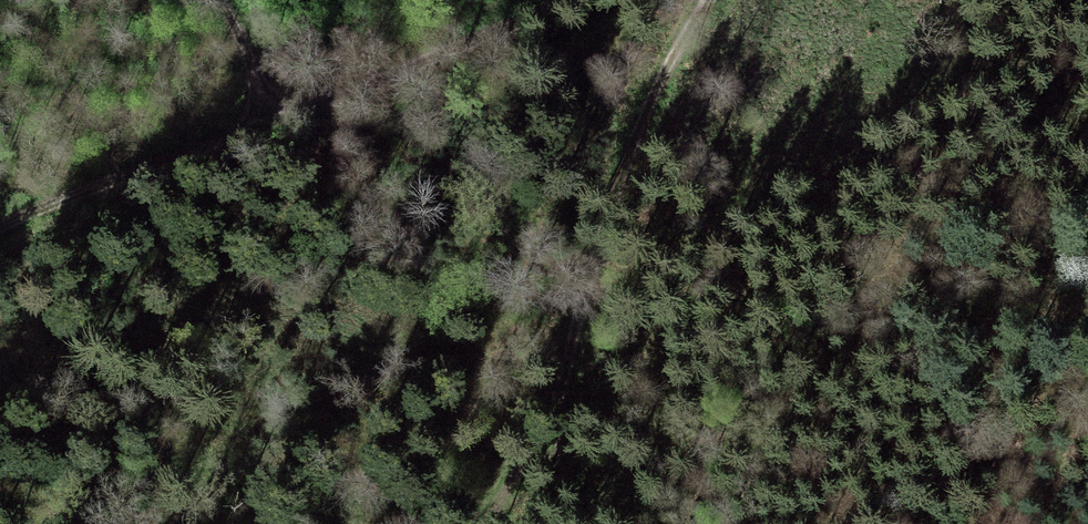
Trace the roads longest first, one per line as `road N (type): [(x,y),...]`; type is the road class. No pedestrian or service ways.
road 1 (track): [(487,523),(550,425),(633,147),(715,0)]
road 2 (track): [(274,113),(596,0)]
road 3 (track): [(0,231),(274,113)]
road 4 (track): [(218,0),(274,113)]

